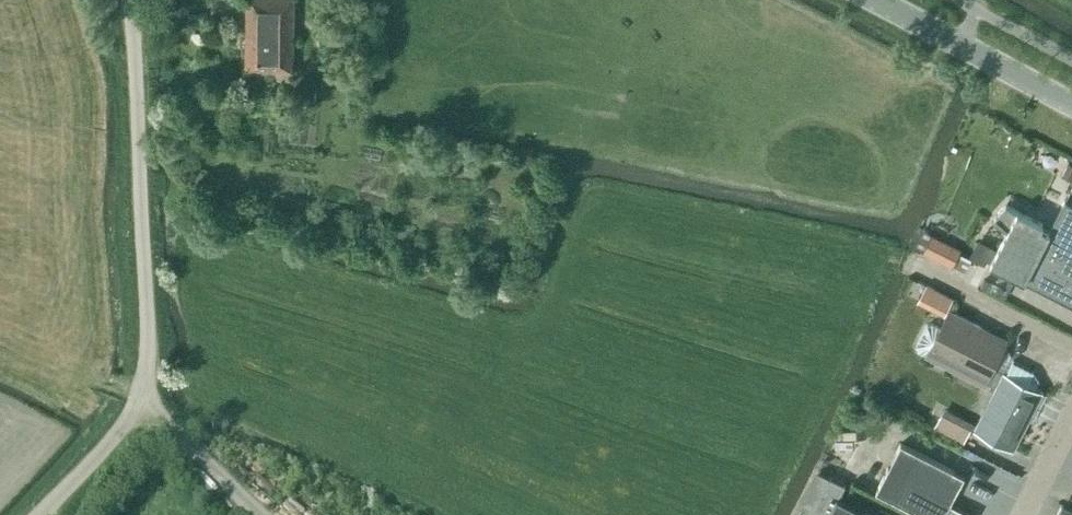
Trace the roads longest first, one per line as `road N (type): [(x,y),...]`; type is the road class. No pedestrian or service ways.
road 1 (unclassified): [(43,514),(125,427),(142,403),(146,376),(130,0)]
road 2 (tertiary): [(1071,105),(875,0)]
road 3 (unclassified): [(1071,350),(916,269)]

